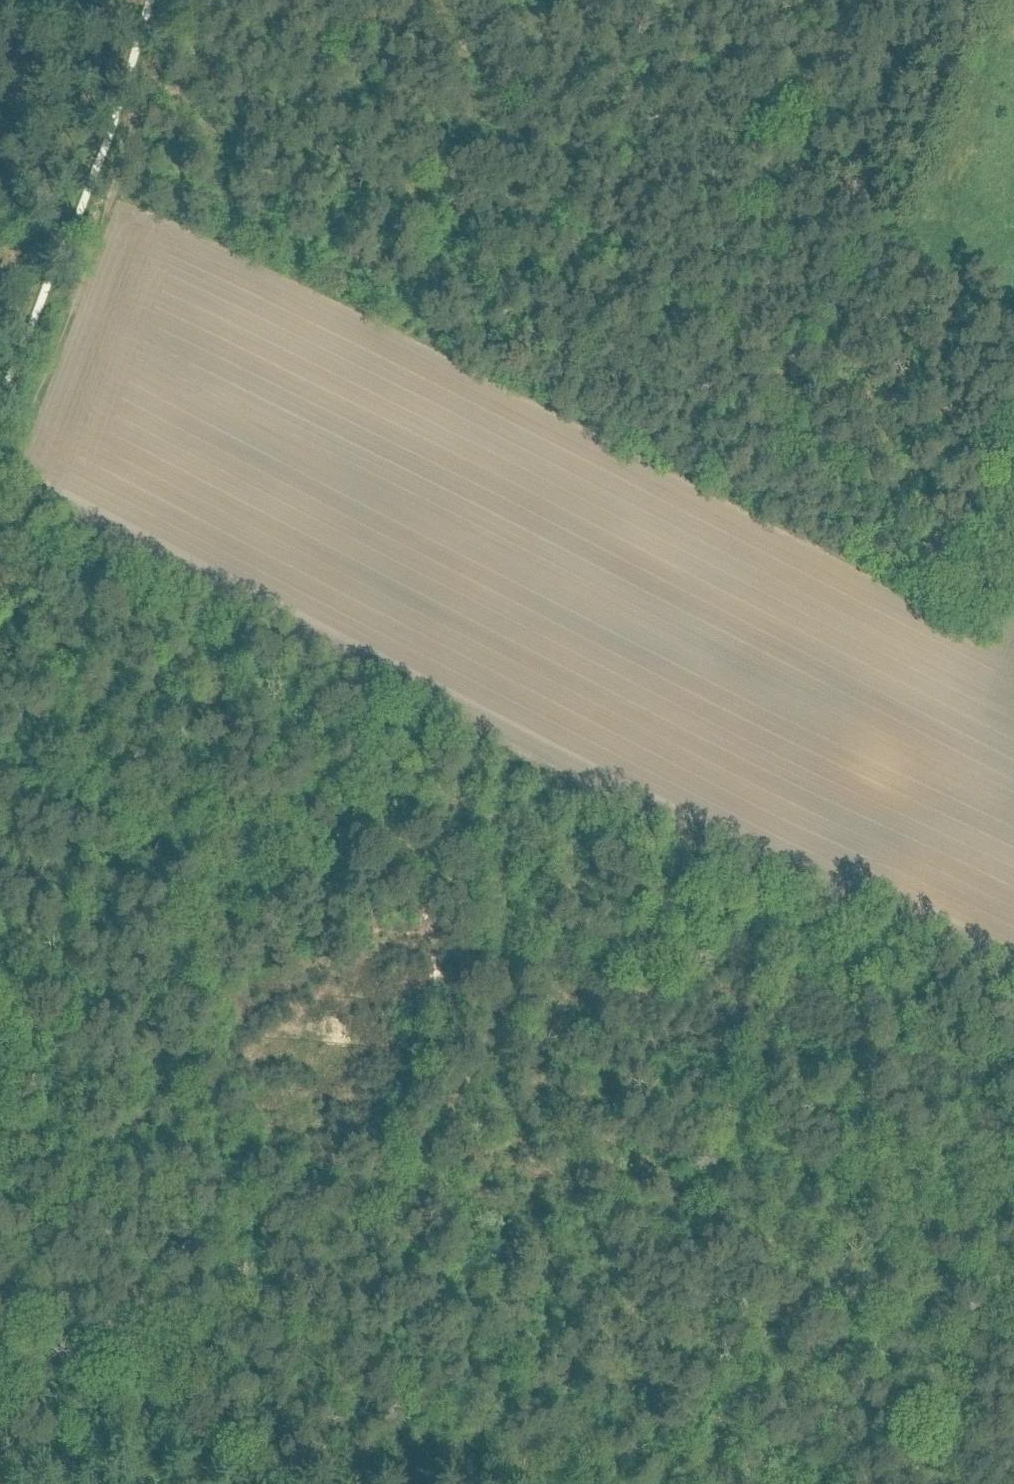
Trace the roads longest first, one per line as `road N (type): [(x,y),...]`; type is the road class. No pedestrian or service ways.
road 1 (track): [(0,1080),(71,1215),(190,1356),(227,1439),(228,1483)]
road 2 (track): [(186,0),(37,404)]

